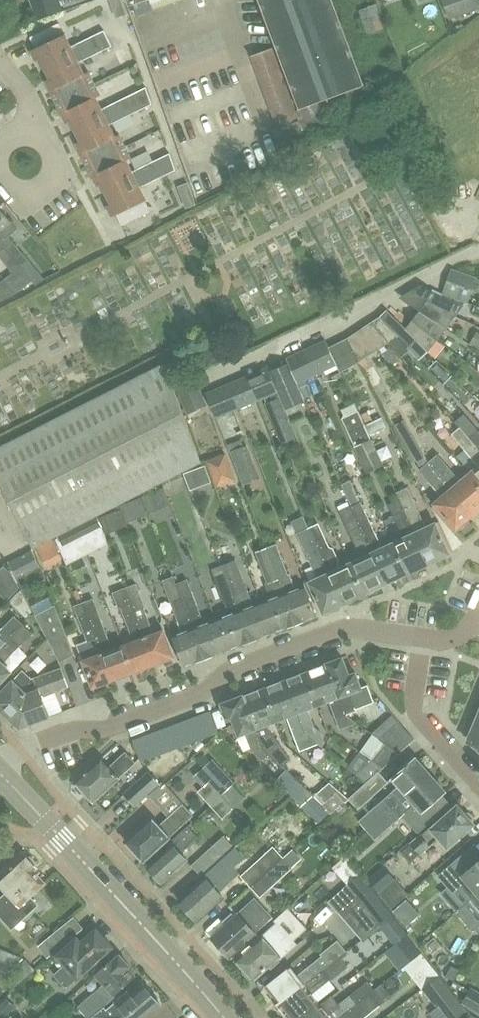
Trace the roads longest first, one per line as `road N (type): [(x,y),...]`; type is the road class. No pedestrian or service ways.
road 1 (residential): [(0,763),(77,729),(111,727),(337,630),(422,637)]
road 2 (tertiary): [(227,1017),(0,773)]
road 3 (residential): [(422,637),(414,709),(478,787)]

